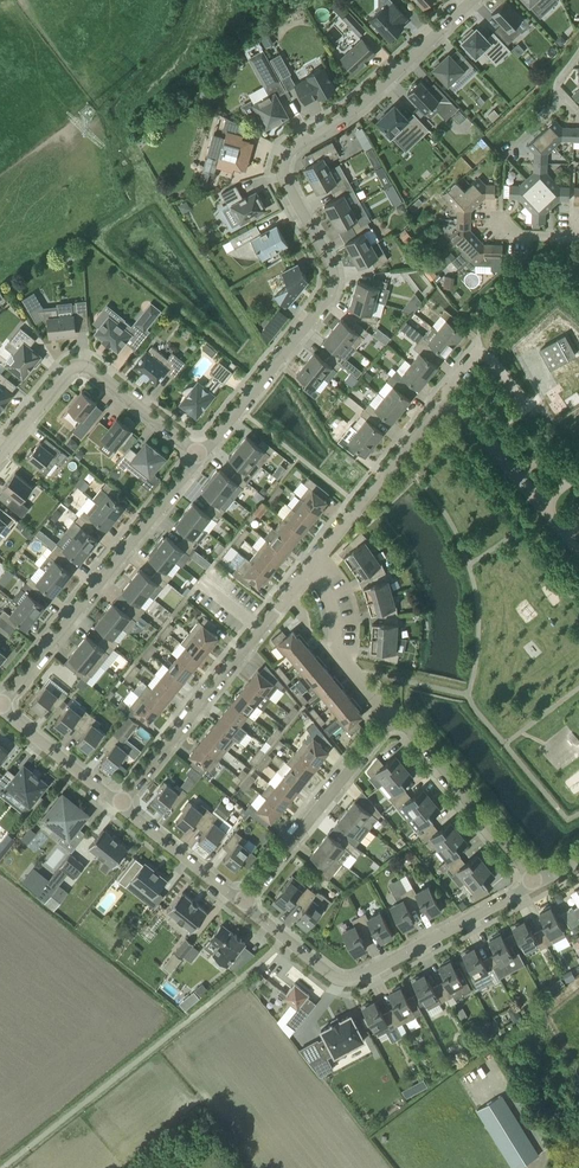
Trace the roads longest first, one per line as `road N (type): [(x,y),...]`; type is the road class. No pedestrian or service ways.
road 1 (residential): [(210,456),(328,308),(341,279),(291,171),(293,152),(364,110),(475,0)]
road 2 (residential): [(542,884),(351,982),(253,909)]
road 3 (residential): [(11,710),(210,456)]
road 4 (residential): [(124,805),(318,564)]
road 5 (residential): [(0,470),(76,375),(94,369),(210,456)]
road 6 (residential): [(253,909),(401,716)]
road 7 (residential): [(542,884),(401,716)]
road 8 (residential): [(318,564),(444,395)]
road 9 (residential): [(401,716),(346,666),(343,616),(318,564)]
road 10 (residential): [(253,909),(124,805)]
road 11 (residential): [(549,507),(444,395)]
road 12 (residential): [(124,805),(11,710)]
road 13 (residential): [(578,50),(558,78),(560,104),(504,152)]

